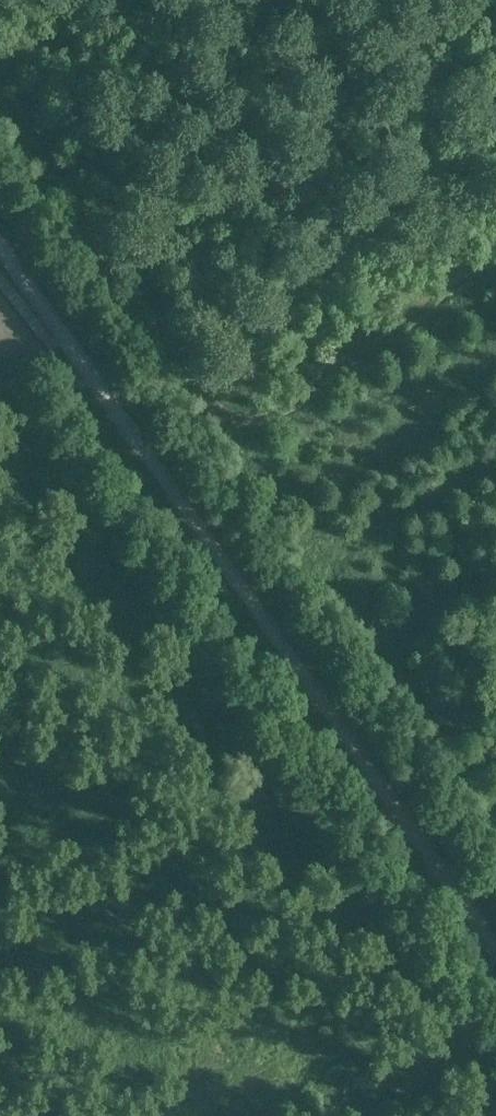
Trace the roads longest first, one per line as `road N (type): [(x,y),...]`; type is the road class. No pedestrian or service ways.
road 1 (track): [(0,248),(495,949)]

